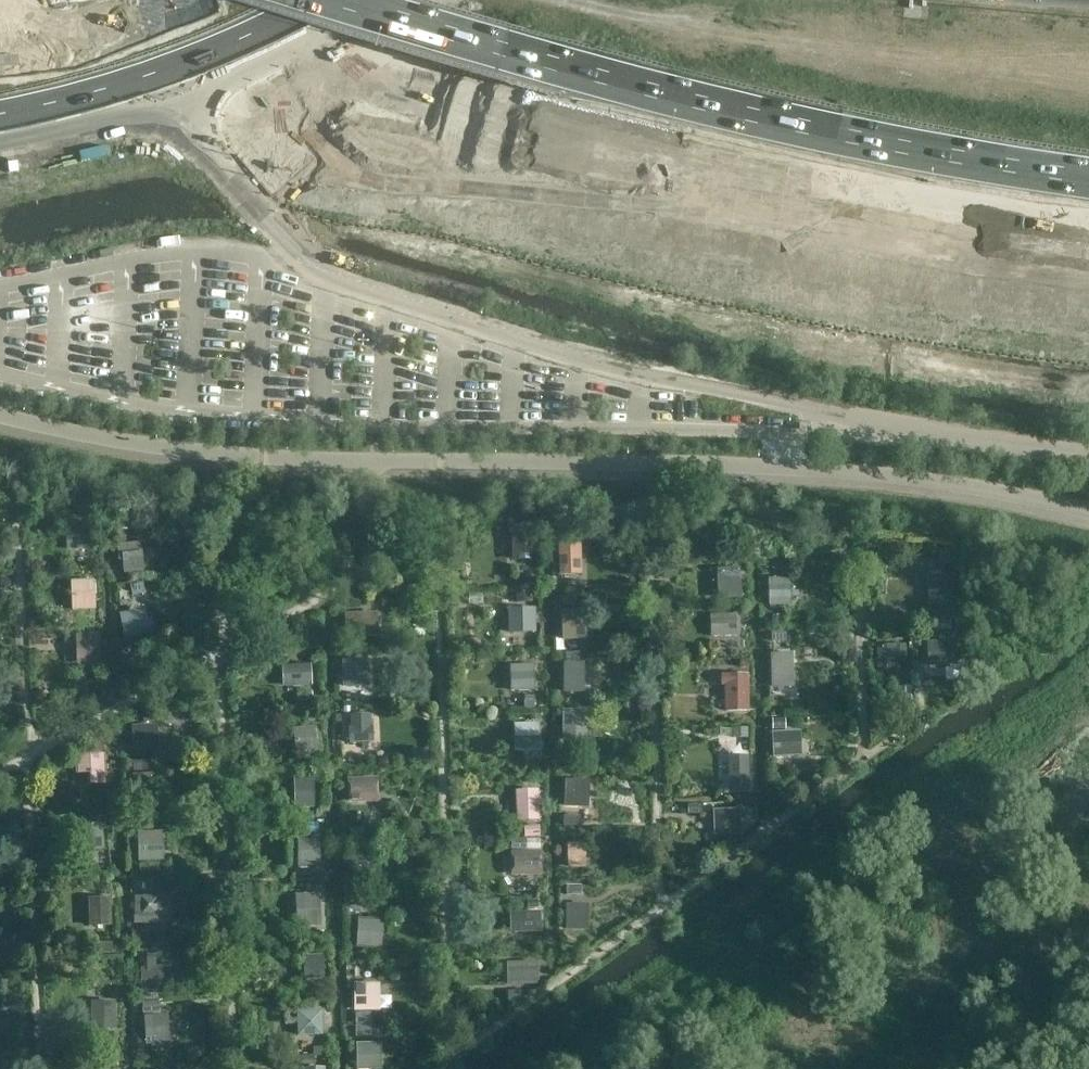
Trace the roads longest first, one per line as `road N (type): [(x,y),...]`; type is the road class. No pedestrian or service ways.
road 1 (unclassified): [(1088,515),(877,479),(714,467),(437,465),(142,446),(0,415)]
road 2 (motorway): [(641,89),(953,175),(1088,198)]
road 3 (motorway): [(641,89),(967,163),(1088,180)]
road 4 (motorway): [(641,89),(956,141),(1088,150)]
road 5 (motorway): [(0,115),(167,72),(317,0)]
road 6 (motorway): [(337,0),(641,89)]

